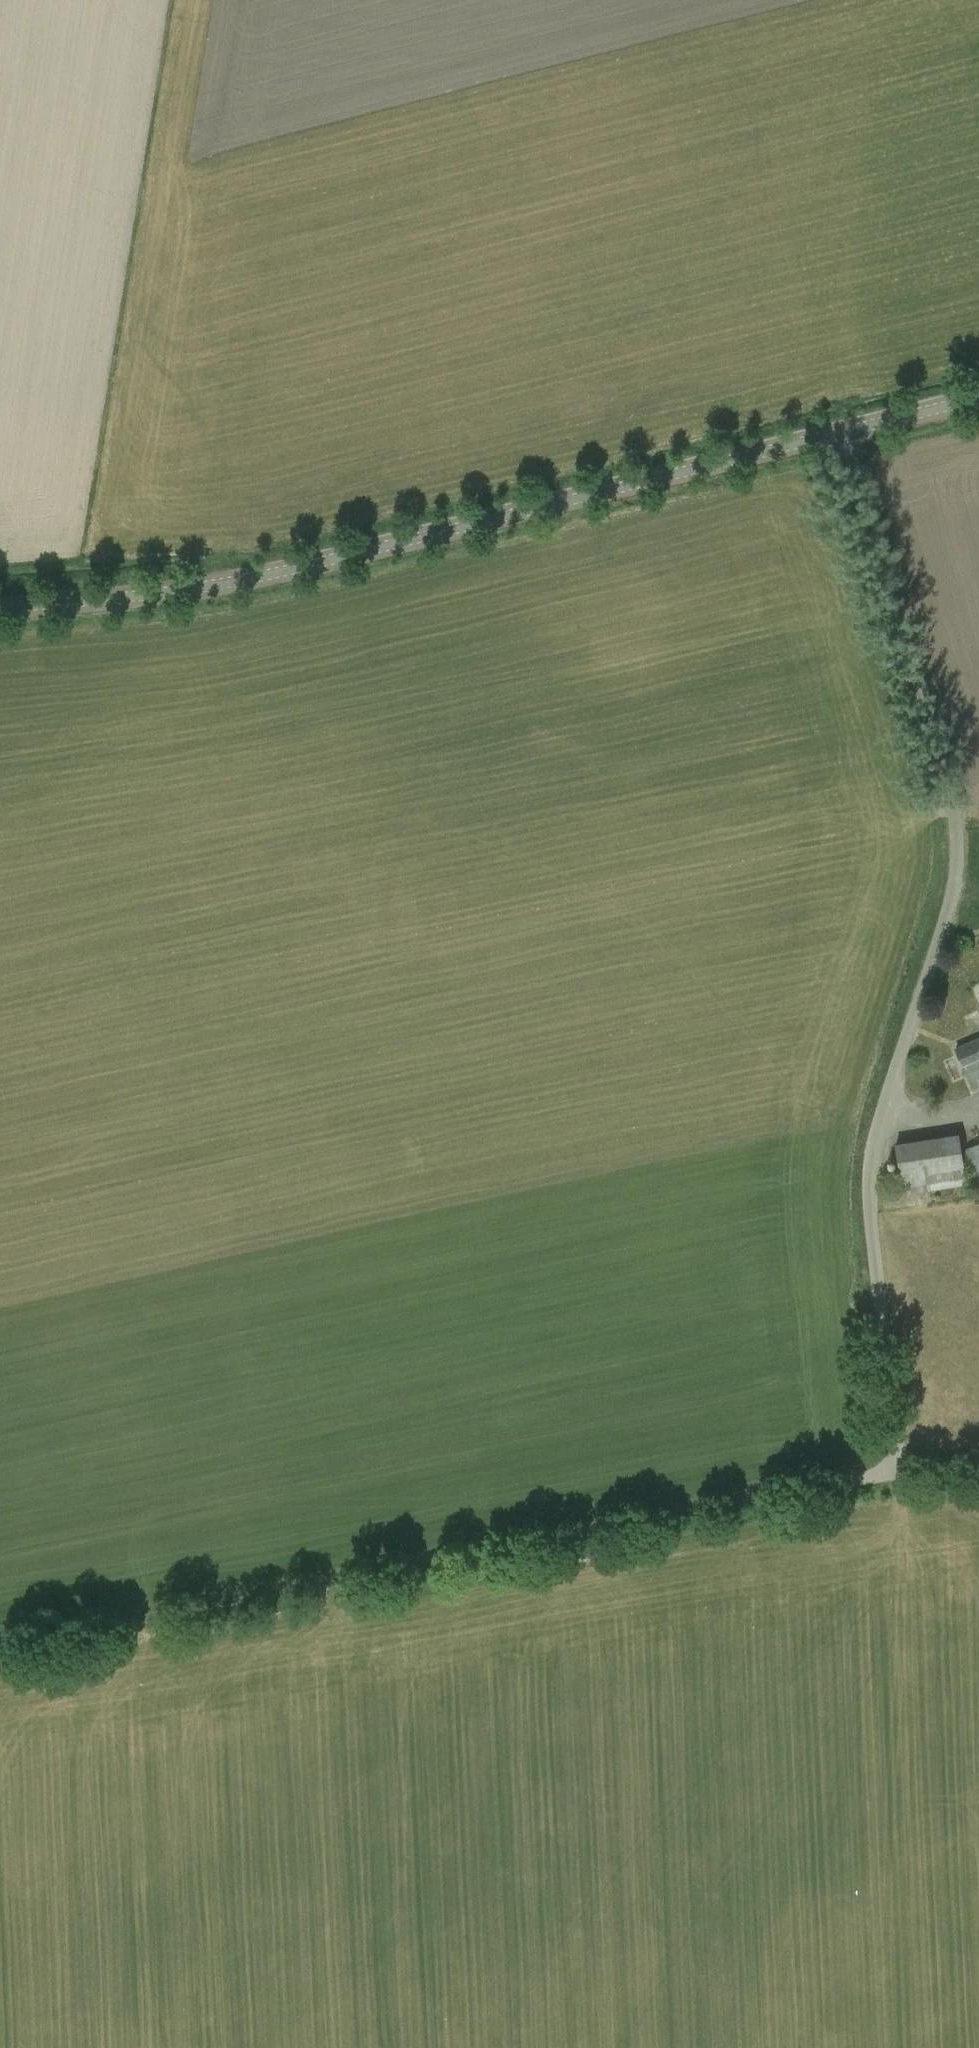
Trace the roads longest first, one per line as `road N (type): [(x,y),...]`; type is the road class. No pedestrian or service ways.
road 1 (residential): [(978,1464),(907,1462),(890,1426),(873,1177),(883,1119),(946,931),(950,824),(839,434)]
road 2 (tertiary): [(839,434),(281,574),(177,593),(0,609)]
road 3 (tertiary): [(978,399),(839,434)]

